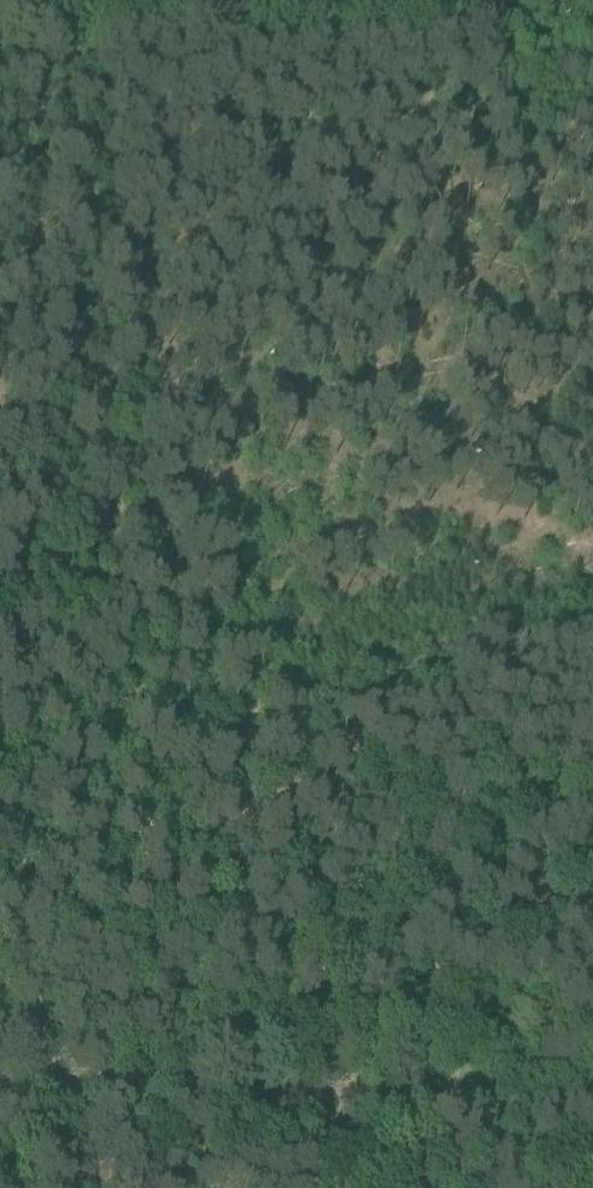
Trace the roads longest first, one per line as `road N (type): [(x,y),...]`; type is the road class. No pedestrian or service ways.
road 1 (track): [(0,9),(592,29)]
road 2 (track): [(0,1085),(592,1105)]

